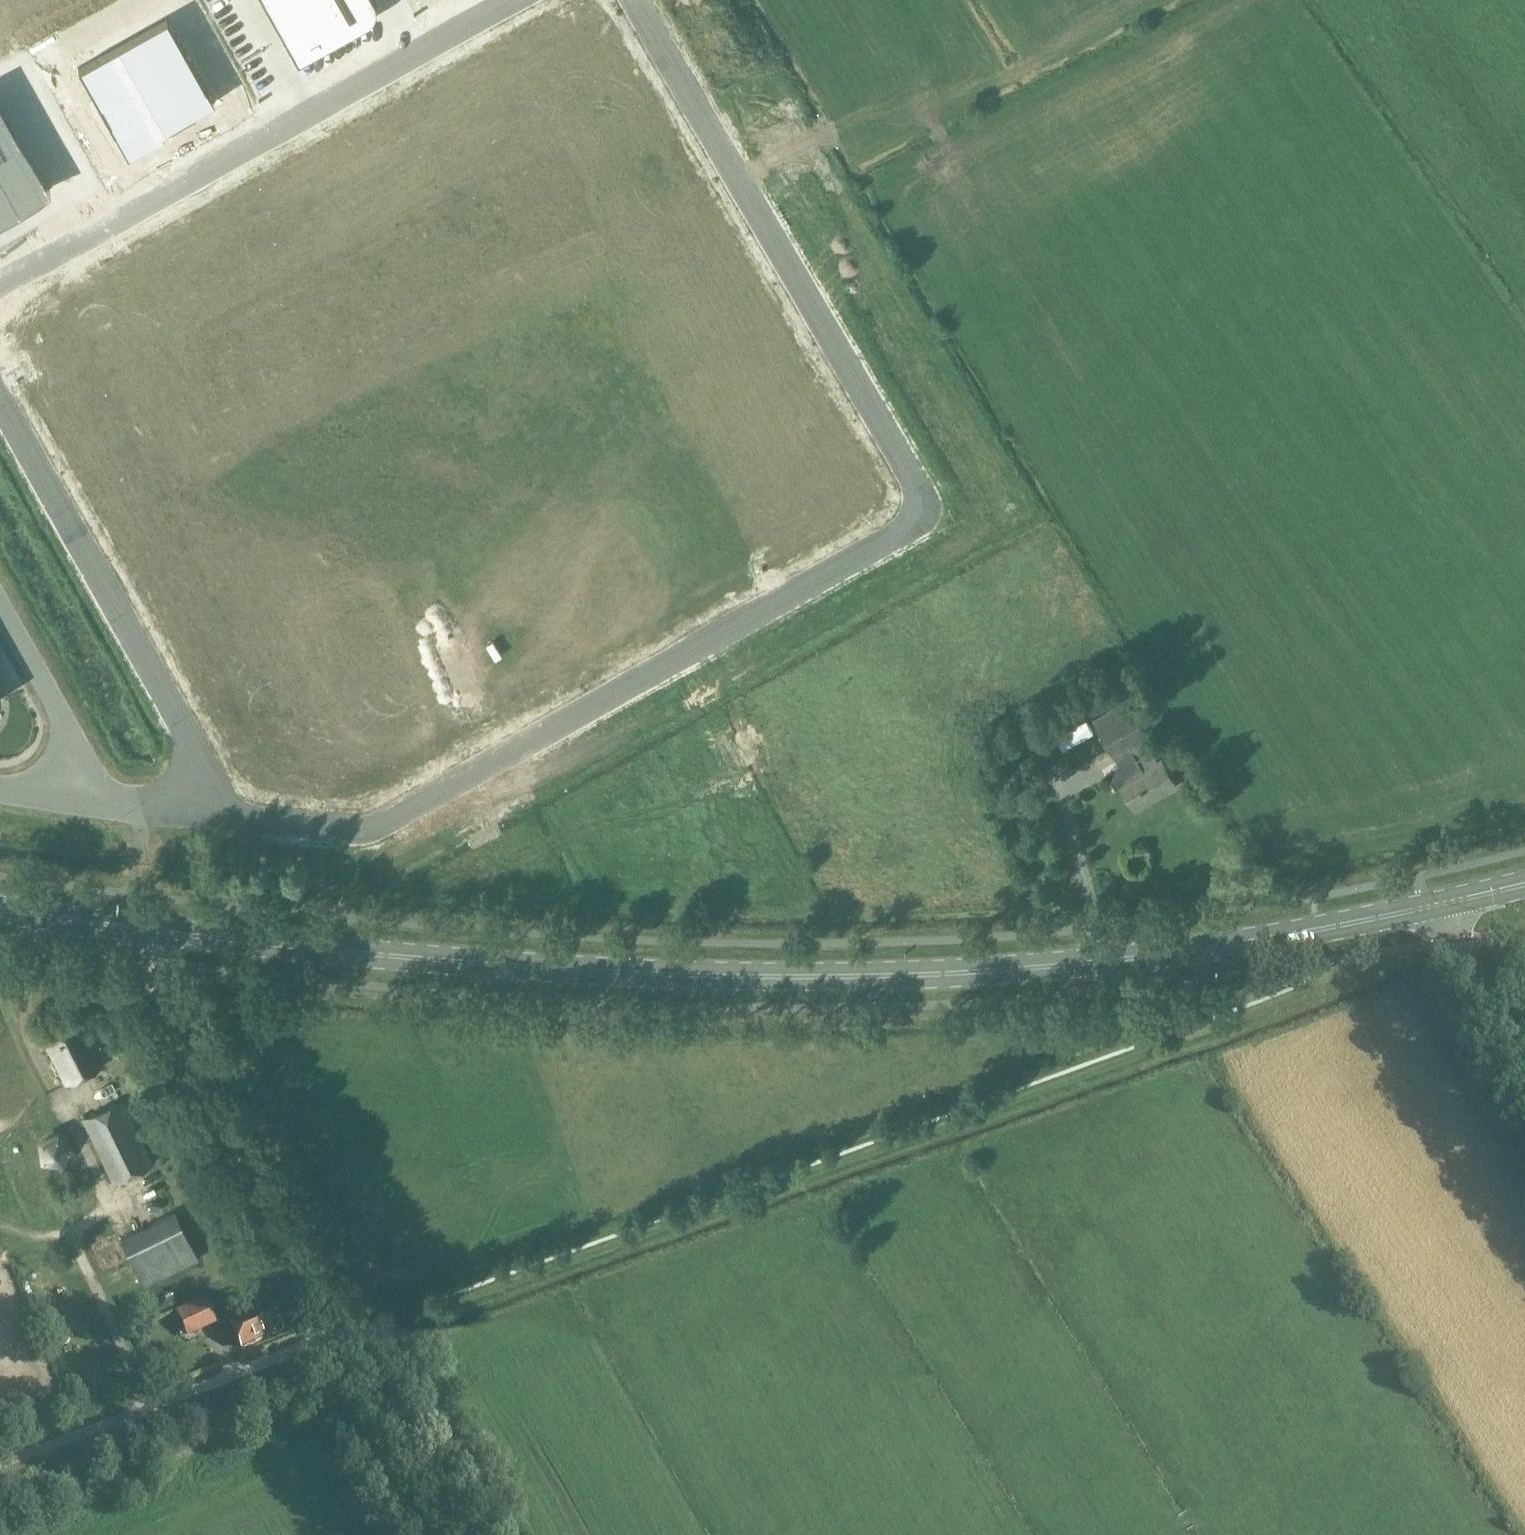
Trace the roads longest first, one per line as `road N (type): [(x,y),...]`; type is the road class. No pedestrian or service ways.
road 1 (primary): [(1439,904),(1302,933),(1076,963),(813,977),(411,958),(0,908)]
road 2 (residential): [(223,815),(370,833),(930,507),(627,0)]
road 3 (track): [(341,1331),(367,1332),(1289,999),(1316,974),(1318,930)]
road 4 (residential): [(509,0),(0,288)]
road 5 (residential): [(223,815),(0,409)]
road 6 (track): [(157,931),(157,1006),(341,1331)]
road 7 (track): [(372,1386),(0,1520)]
road 8 (track): [(0,1463),(341,1331)]
road 9 (track): [(456,1534),(341,1331)]
road 10 (unclassified): [(69,796),(63,725),(0,608)]
road 11 (unclassified): [(1524,1055),(1451,942),(1439,904)]

